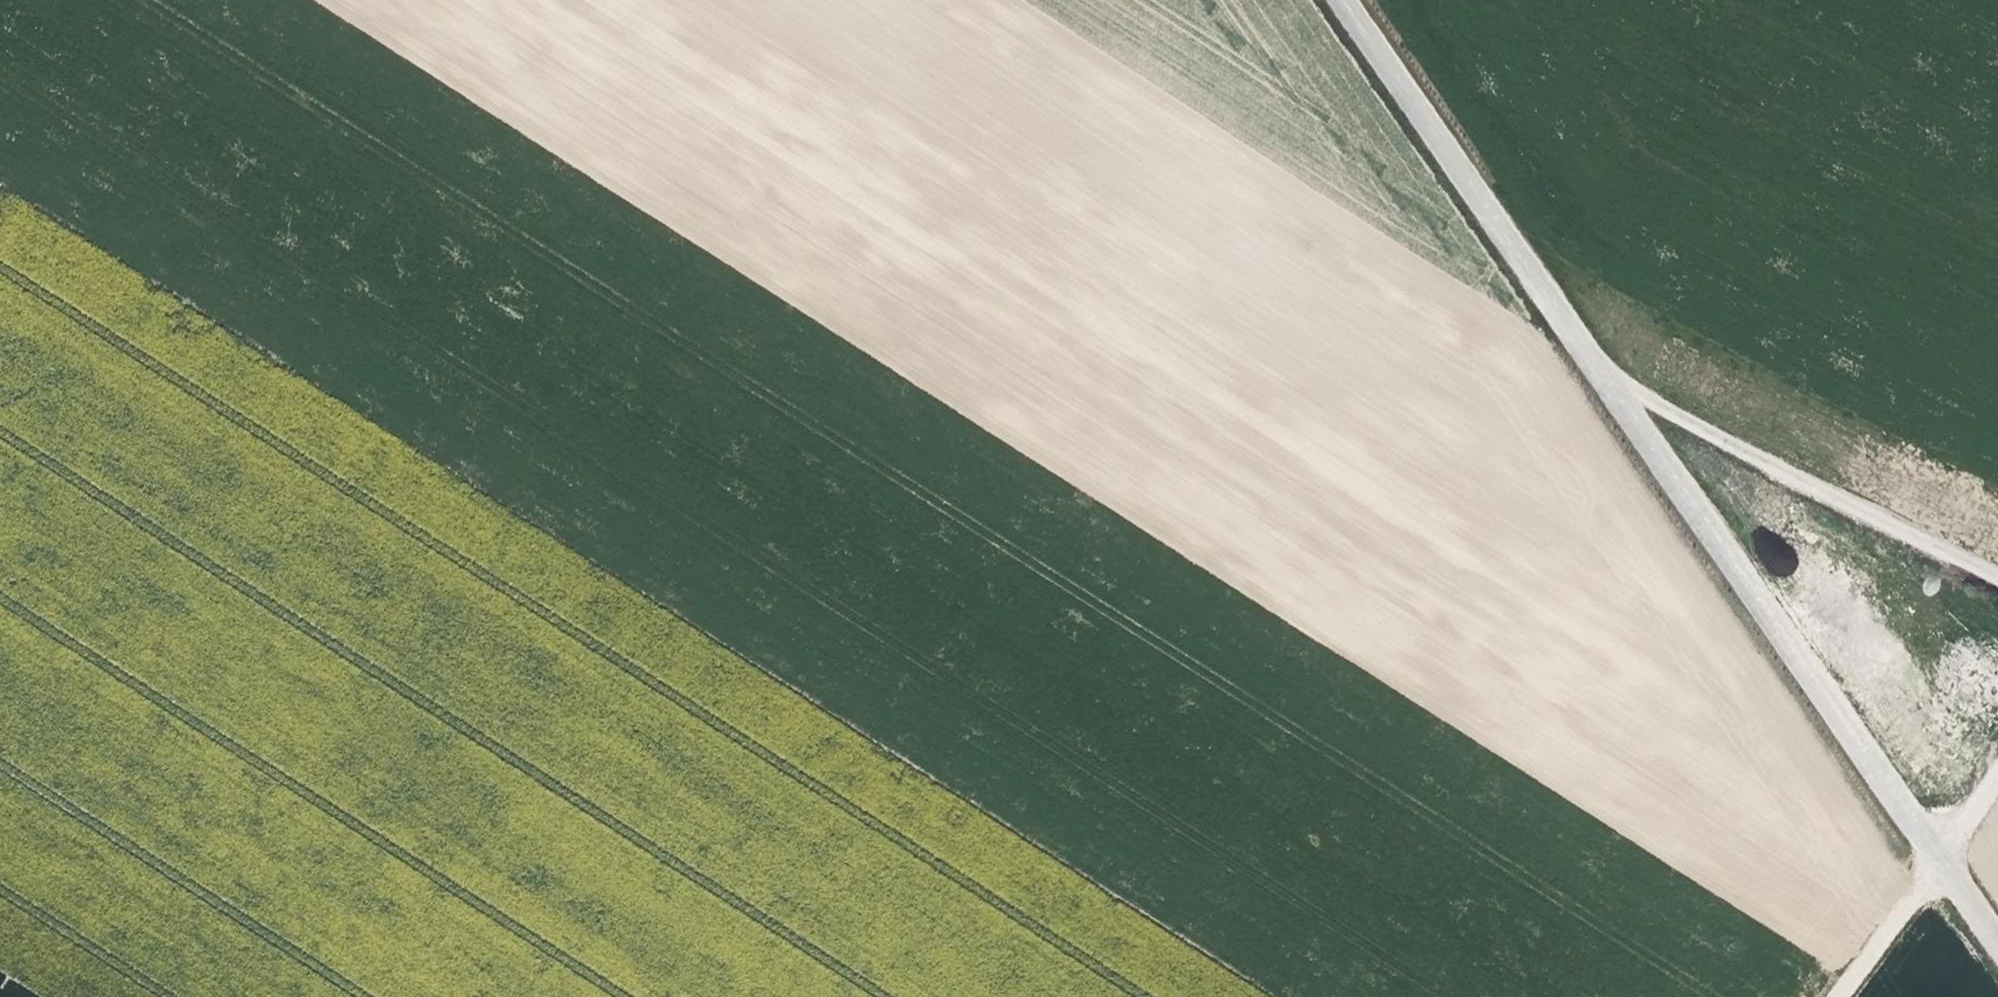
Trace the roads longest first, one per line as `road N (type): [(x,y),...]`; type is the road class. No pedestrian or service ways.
road 1 (unclassified): [(1997,941),(1341,0)]
road 2 (track): [(1937,855),(1832,996)]

